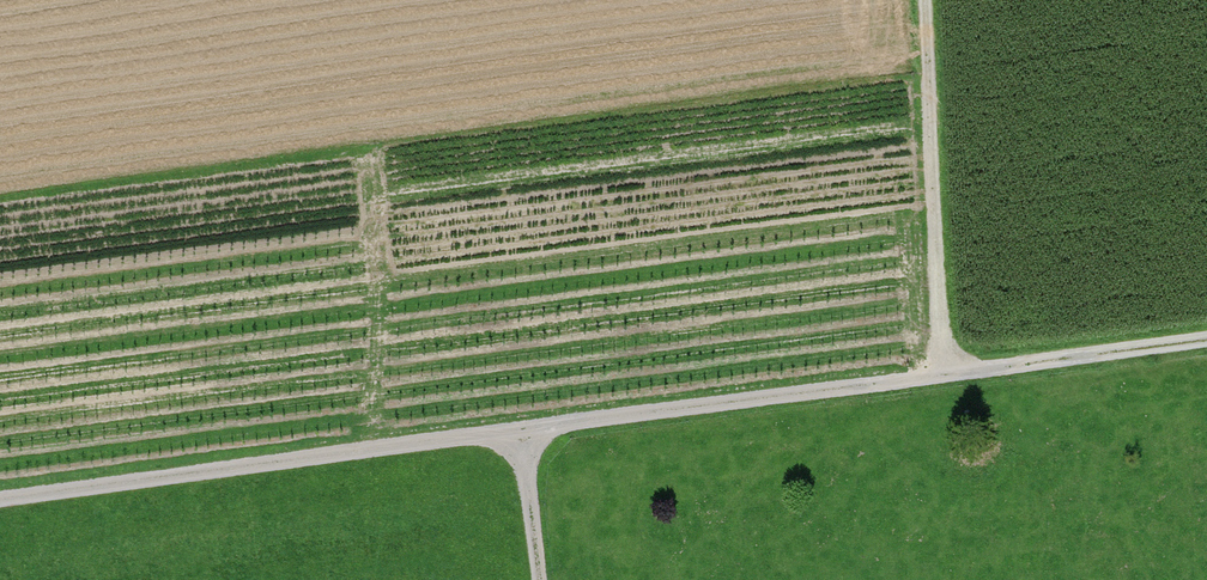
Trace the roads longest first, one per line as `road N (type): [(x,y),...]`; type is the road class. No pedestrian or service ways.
road 1 (track): [(1206,342),(0,500)]
road 2 (track): [(944,377),(926,0)]
road 3 (track): [(521,429),(542,579)]

